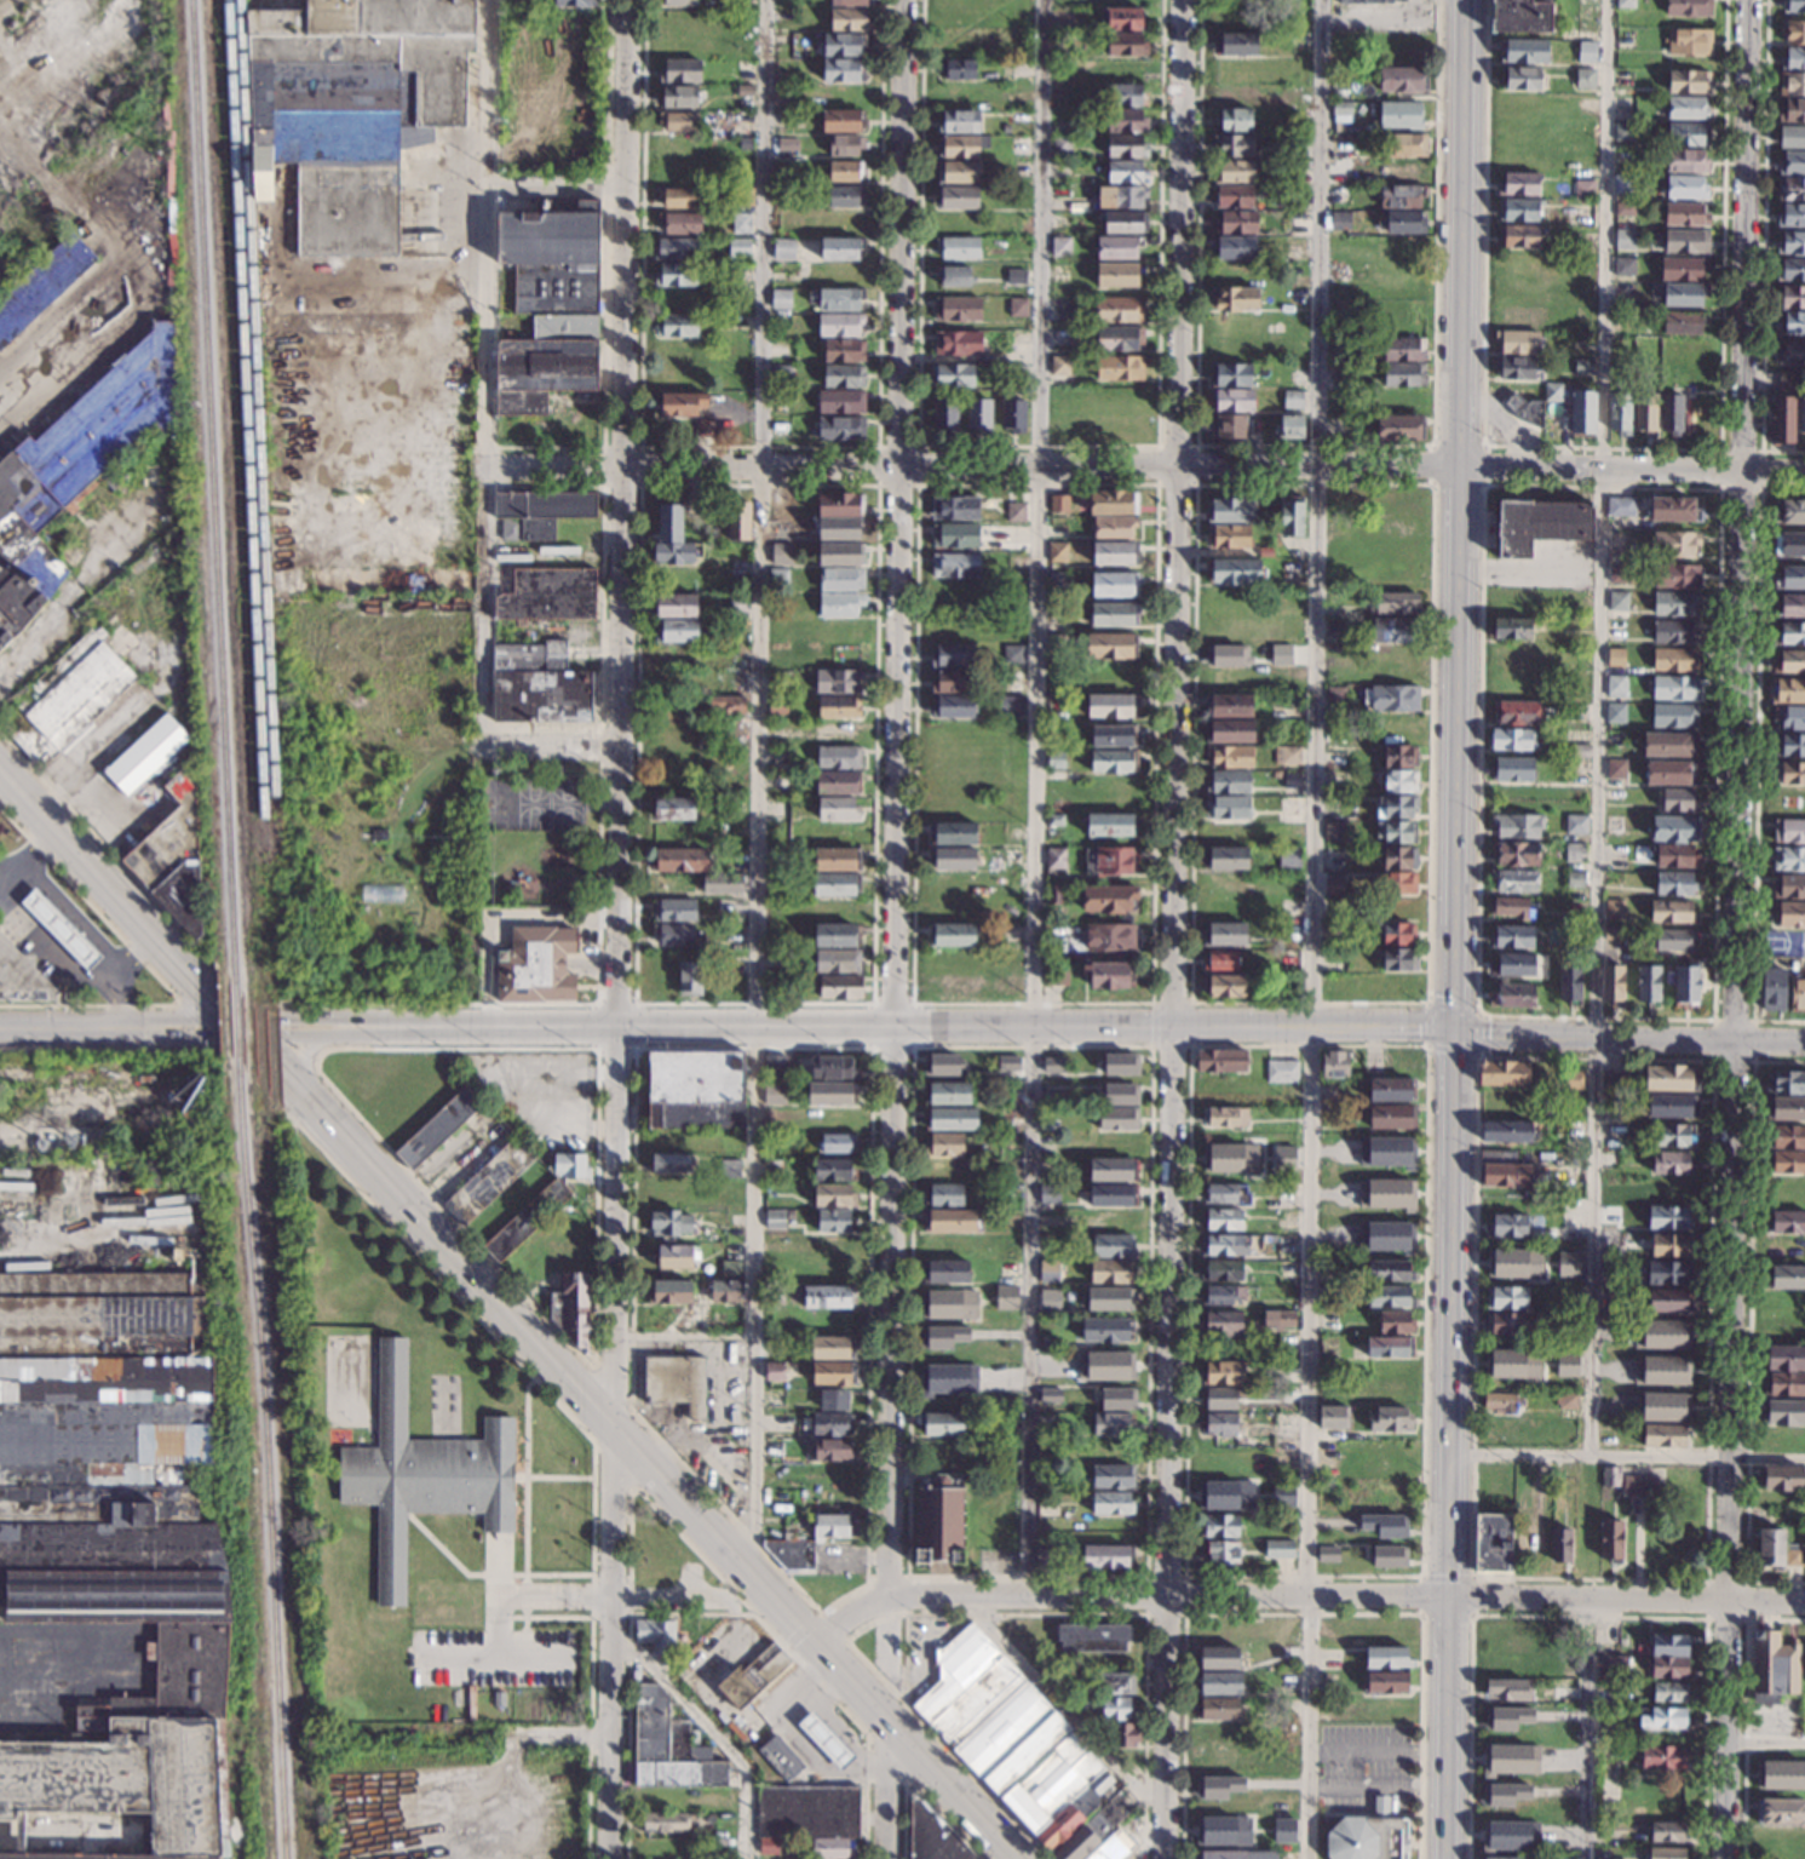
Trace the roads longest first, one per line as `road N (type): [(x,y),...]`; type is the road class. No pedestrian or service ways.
road 1 (residential): [(1724,1858),(1748,0)]
road 2 (residential): [(1165,1858),(1174,710)]
road 3 (tertiary): [(1454,1027),(334,1029)]
road 4 (primary): [(1005,1838),(246,1031)]
road 5 (residential): [(609,1858),(617,874)]
road 6 (residential): [(1460,467),(483,464)]
road 7 (residential): [(890,1679),(899,741)]
road 8 (residential): [(617,874),(628,0)]
road 9 (residential): [(899,741),(906,0)]
road 10 (residential): [(1174,710),(1185,0)]
road 11 (residential): [(1447,1599),(890,1597),(818,1643)]
road 12 (secondary): [(1454,928),(1459,556)]
road 13 (secondary): [(1460,371),(1463,0)]
road 14 (secondary): [(1448,1509),(1453,1149)]
road 15 (primary): [(246,1031),(0,770)]
road 16 (residential): [(1804,1604),(1447,1599)]
road 17 (tertiary): [(1804,1043),(1454,1027)]
road 18 (residential): [(1804,474),(1460,467)]
road 19 (tertiary): [(246,1031),(0,1031)]
road 20 (secondary): [(1444,1858),(1447,1704)]
road 21 (residential): [(724,1601),(580,1600)]
road 22 (residential): [(619,746),(479,746)]
road 23 (residential): [(487,189),(626,189)]
road 24 (residential): [(891,1858),(893,1720)]
road 25 (secondary): [(1453,1149),(1454,1027)]

